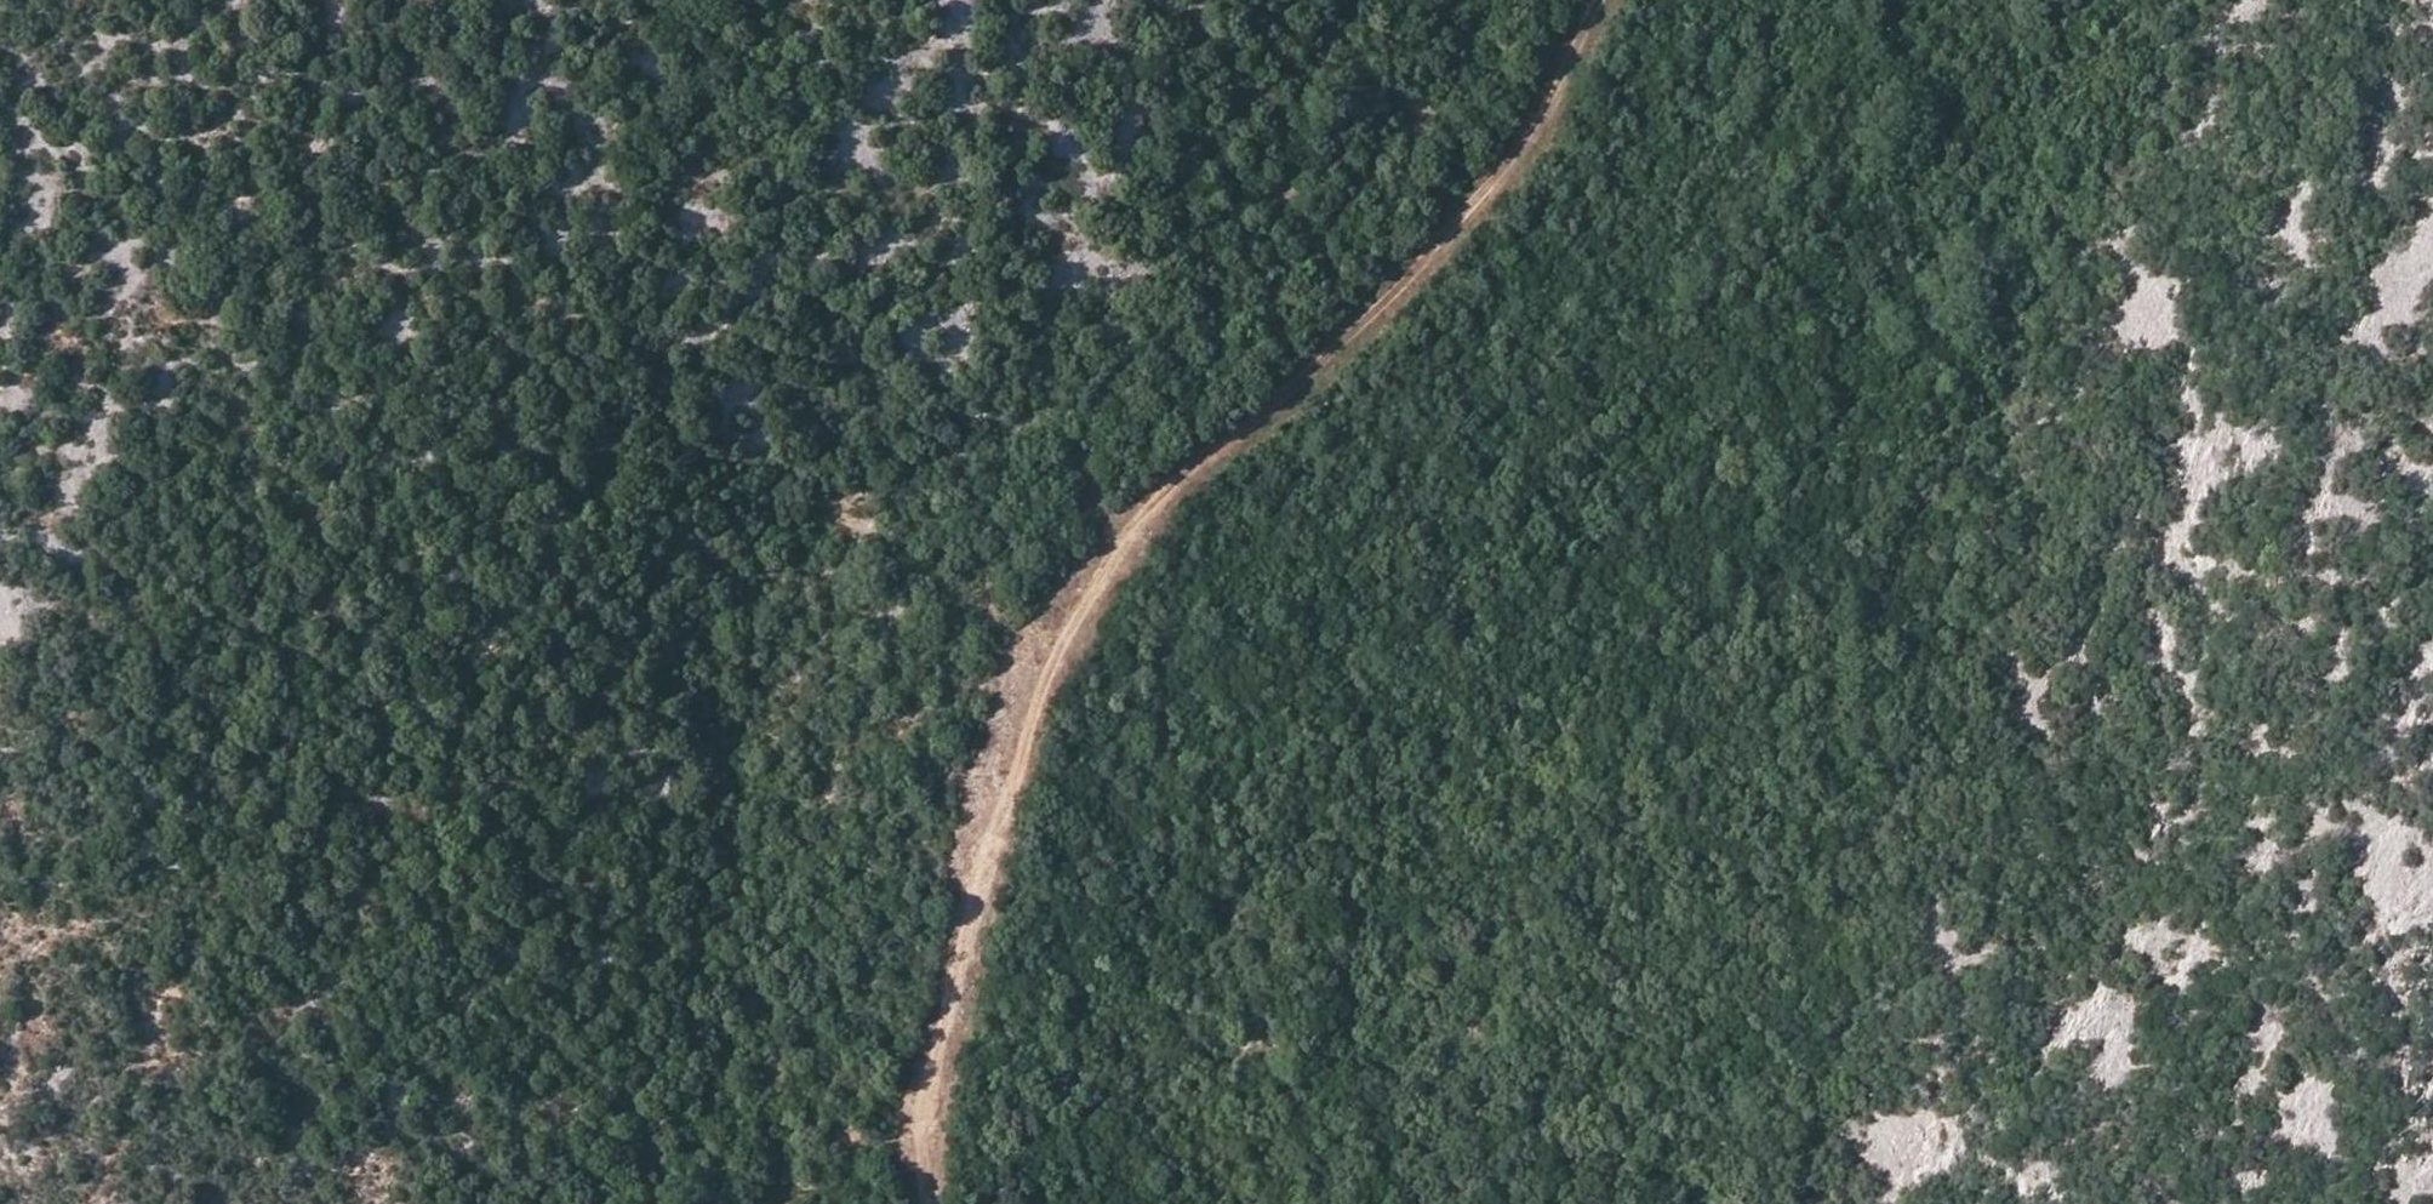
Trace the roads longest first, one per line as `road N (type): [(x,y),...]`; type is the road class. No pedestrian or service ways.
road 1 (track): [(928,1203),(921,1111),(1045,676),(1157,513),(1504,187),(1554,112),(1604,0)]

